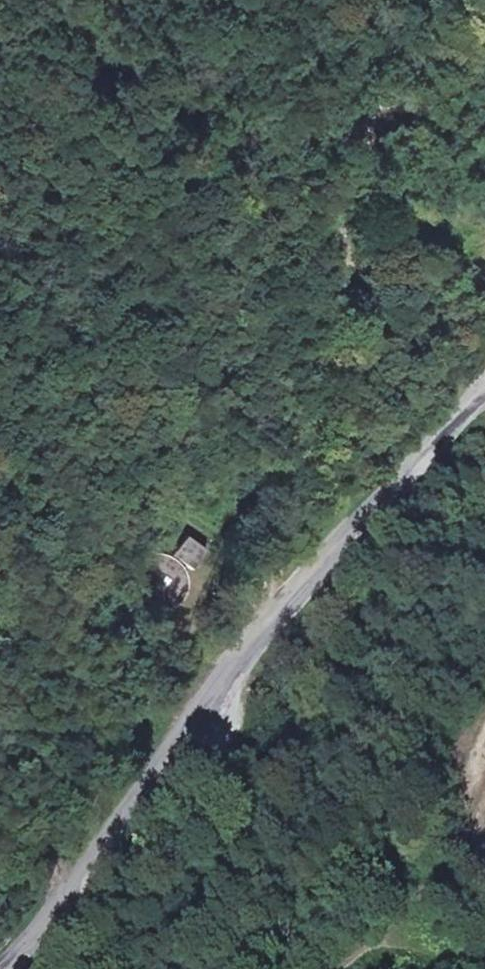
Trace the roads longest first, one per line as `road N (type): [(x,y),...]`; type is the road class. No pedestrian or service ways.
road 1 (track): [(186,747),(174,683),(222,565),(295,468),(309,331),(388,66),(426,0)]
road 2 (tertiary): [(9,968),(402,476),(484,387)]

